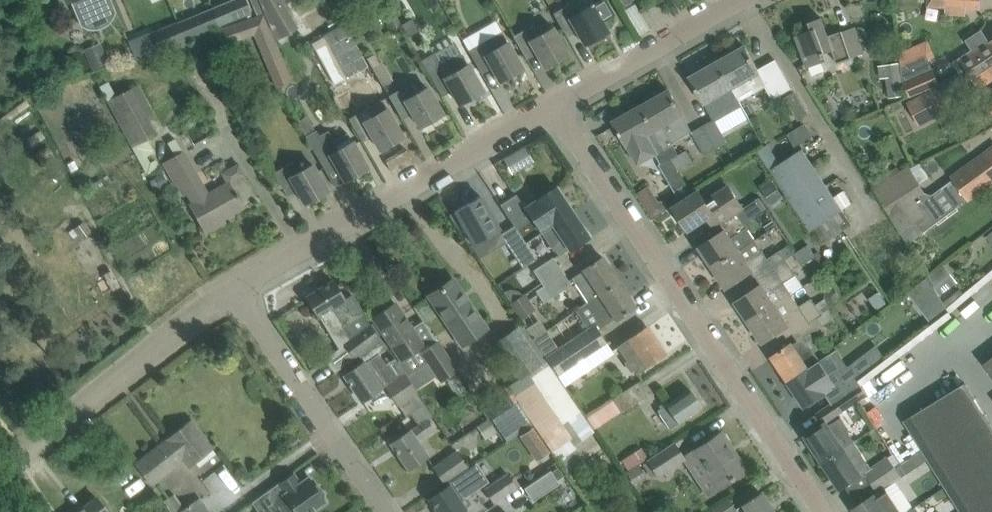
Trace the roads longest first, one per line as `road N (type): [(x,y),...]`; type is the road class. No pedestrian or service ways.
road 1 (residential): [(822,511),(556,107)]
road 2 (residential): [(231,289),(556,107)]
road 3 (residential): [(7,461),(174,325),(231,289)]
road 4 (residential): [(386,511),(231,289)]
road 5 (residential): [(556,107),(737,0)]

